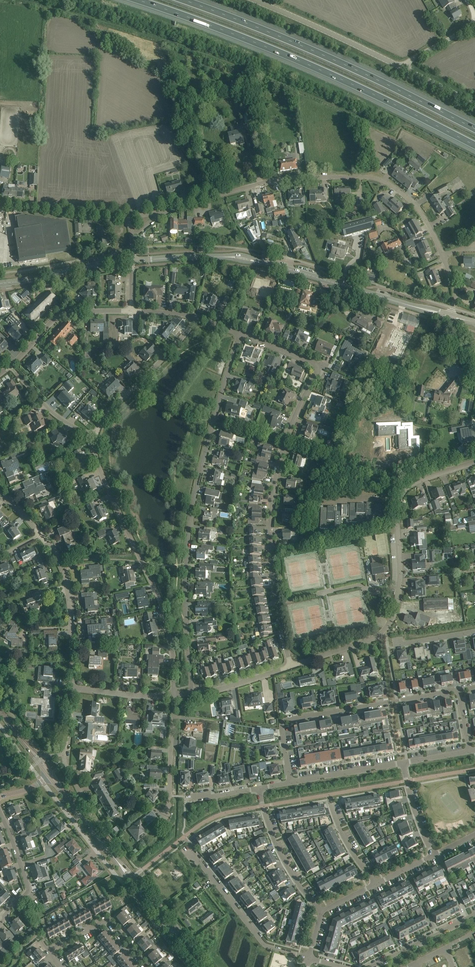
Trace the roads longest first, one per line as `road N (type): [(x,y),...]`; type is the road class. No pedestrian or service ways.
road 1 (motorway): [(139,0),(339,78),(474,145)]
road 2 (residential): [(192,692),(190,518),(241,334)]
road 3 (residential): [(442,255),(416,205),(386,182),(361,175),(282,178),(154,216)]
road 4 (motorway): [(474,129),(185,0)]
road 5 (residential): [(289,665),(270,580),(270,505),(283,443),(316,370)]
road 6 (tertiary): [(429,310),(243,258),(132,260)]
road 7 (residential): [(173,694),(159,601),(100,471),(96,433)]
road 8 (residential): [(291,784),(285,722),(459,691)]
road 9 (residential): [(194,850),(265,946),(309,958)]
road 10 (unclassified): [(402,68),(256,0)]
road 11 (residential): [(101,828),(65,766),(72,684)]
road 12 (residential): [(72,684),(66,583),(43,536)]
road 13 (residential): [(96,433),(197,318)]
road 14 (unclassified): [(289,665),(382,630),(400,581)]
road 15 (residential): [(10,364),(62,312),(132,310)]
road 16 (residential): [(322,912),(287,868),(260,789)]
road 17 (tertiary): [(132,260),(0,283)]
road 18 (residential): [(0,924),(29,889),(0,811)]
road 19 (residential): [(146,966),(106,921),(49,951)]
road 20 (residential): [(120,218),(0,203)]

